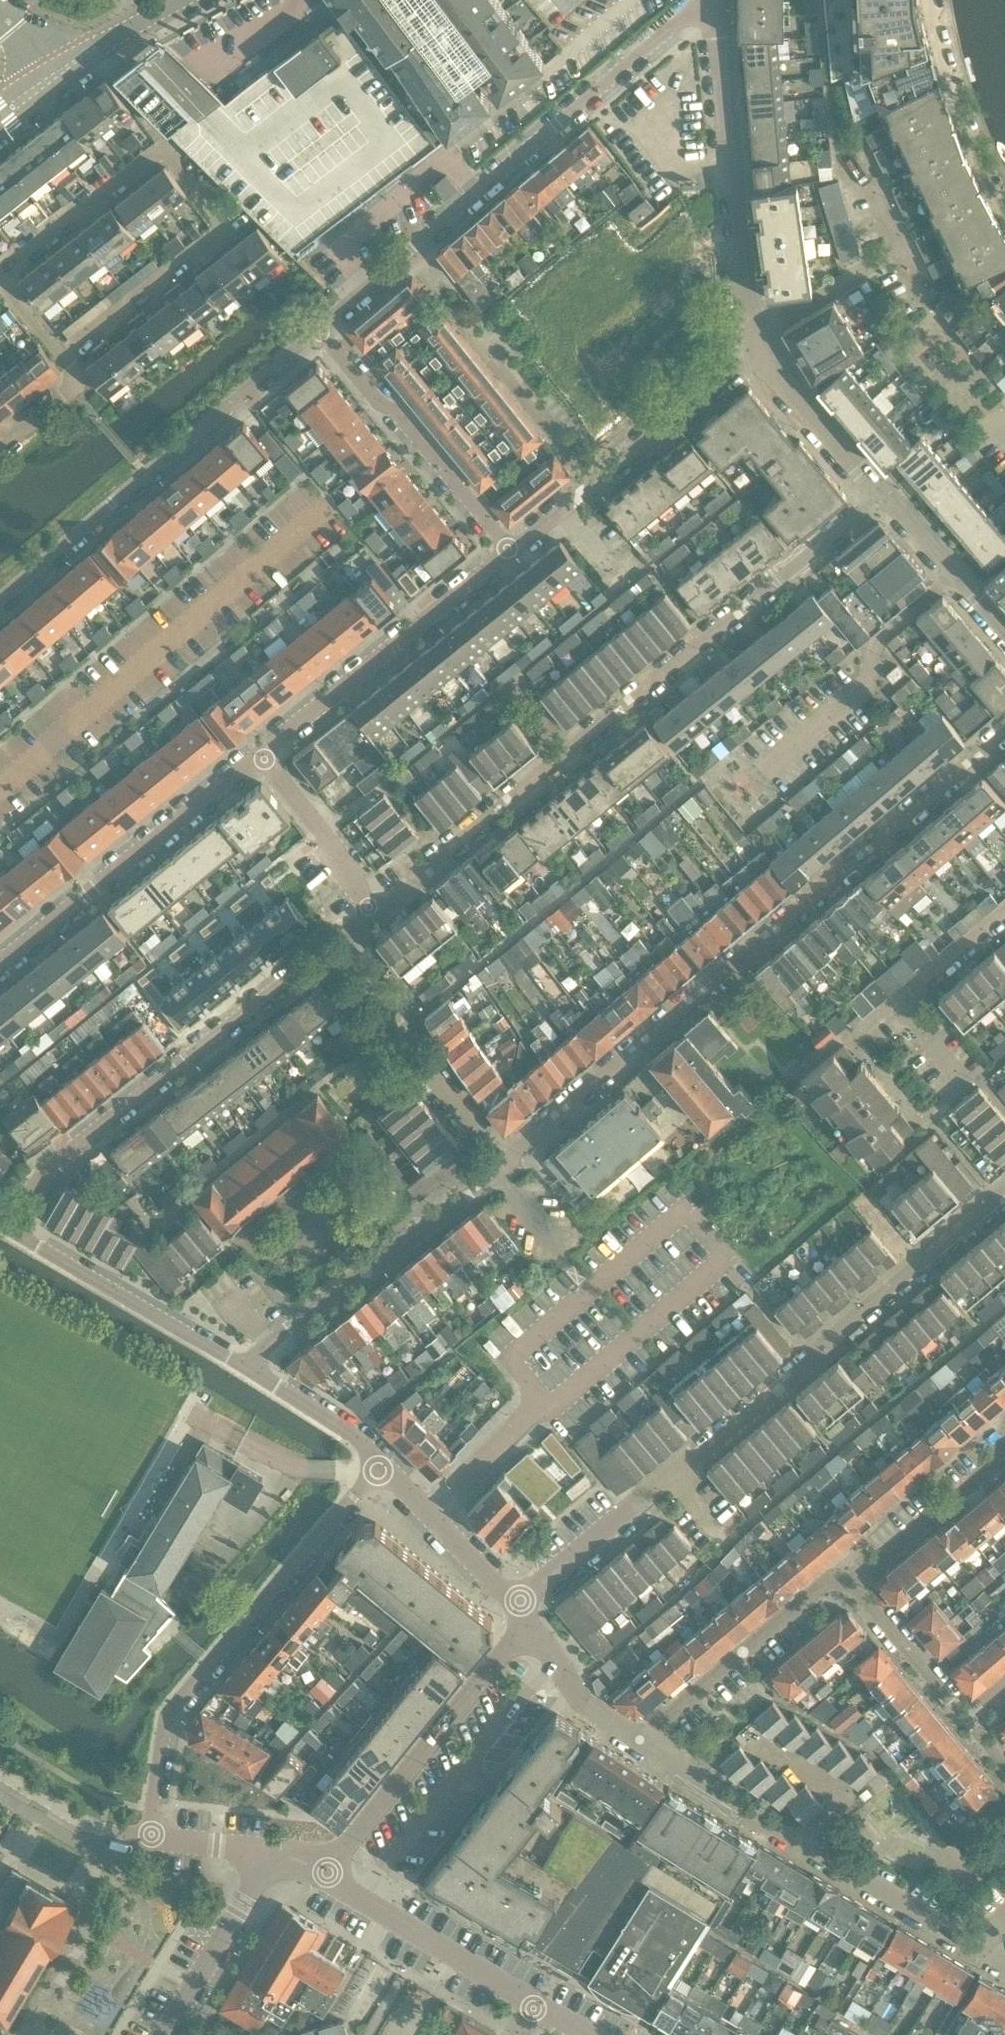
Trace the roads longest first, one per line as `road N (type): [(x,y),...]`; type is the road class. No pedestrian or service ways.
road 1 (residential): [(502,1163),(1004,731)]
road 2 (residential): [(371,906),(392,903),(884,496)]
road 3 (residential): [(517,1601),(1004,1199)]
road 4 (residential): [(717,13),(684,19),(318,329)]
road 5 (residential): [(379,1469),(165,1716),(149,1836)]
road 6 (residential): [(10,1230),(47,1167),(333,943)]
road 7 (residential): [(318,329),(0,602)]
road 8 (residential): [(640,1741),(972,1943)]
road 9 (residential): [(0,962),(259,755)]
road 10 (residential): [(249,1369),(267,1343),(502,1163)]
road 11 (residential): [(329,1872),(530,1617)]
road 12 (residential): [(259,755),(510,550)]
road 13 (residential): [(753,325),(717,13)]
road 14 (residential): [(61,355),(226,227),(164,148)]
road 15 (residential): [(510,550),(399,413),(376,401),(318,329)]
road 16 (residential): [(502,1163),(333,943)]
road 17 (residential): [(249,1369),(10,1230)]
road 18 (residential): [(640,1741),(819,1587),(853,1582)]
road 19 (residential): [(534,2007),(329,1872)]
road 20 (residential): [(930,0),(950,82),(1004,212)]
road 21 (residential): [(593,485),(759,350)]
road 22 (residential): [(163,2034),(272,1858)]
road 23 (residential): [(164,148),(0,270)]
road 24 (residential): [(853,1582),(1004,1450)]
road 25 (residential): [(884,496),(759,350)]
road 26 (residential): [(517,1601),(379,1469)]
road 27 (residential): [(371,906),(259,755)]
road 28 (residential): [(1004,630),(884,496)]
road 29 (track): [(683,1210),(705,1204),(714,1152),(776,1099),(785,1079)]
road 30 (residential): [(963,1716),(853,1582)]
road 31 (residential): [(379,1469),(356,1437),(249,1369)]
road 32 (residential): [(0,1772),(95,1830),(149,1836)]
road 33 (residential): [(753,325),(902,256)]
road 34 (residential): [(593,485),(499,367)]
road 35 (residential): [(896,1002),(1004,912)]
road 36 (secondary): [(180,0),(65,70)]
road 37 (residential): [(0,445),(76,384),(61,355)]
road 38 (residential): [(149,1836),(272,1858)]
road 39 (track): [(776,1099),(854,1191)]

